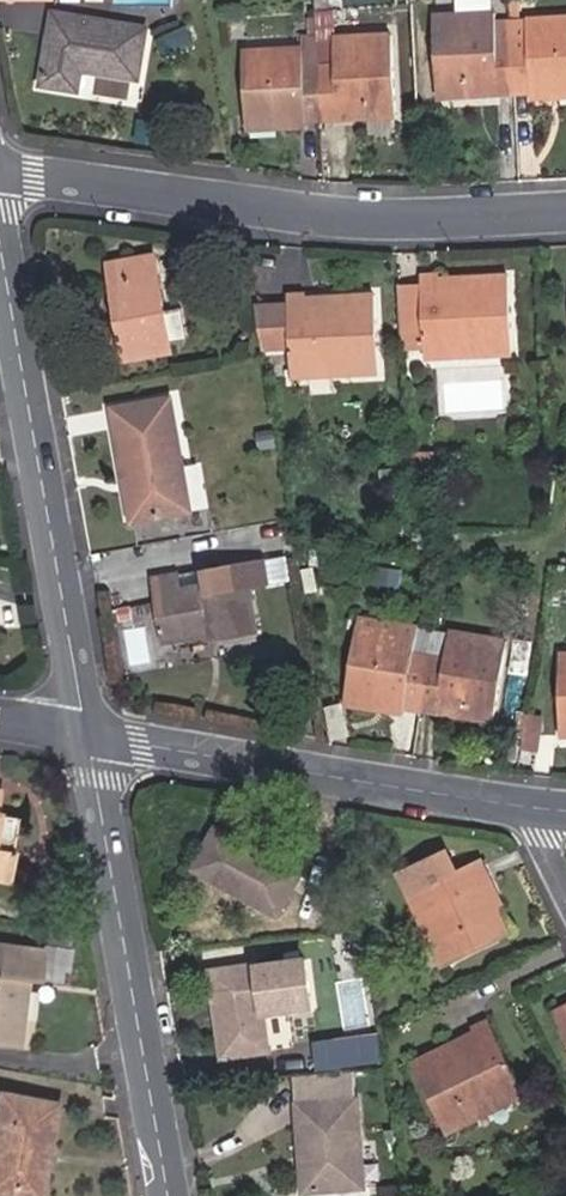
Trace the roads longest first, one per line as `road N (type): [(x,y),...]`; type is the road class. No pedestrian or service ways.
road 1 (residential): [(565,210),(301,210),(0,173)]
road 2 (residential): [(90,729),(49,471),(0,240)]
road 3 (residential): [(164,1195),(90,729)]
road 4 (residential): [(90,729),(211,757),(534,809)]

